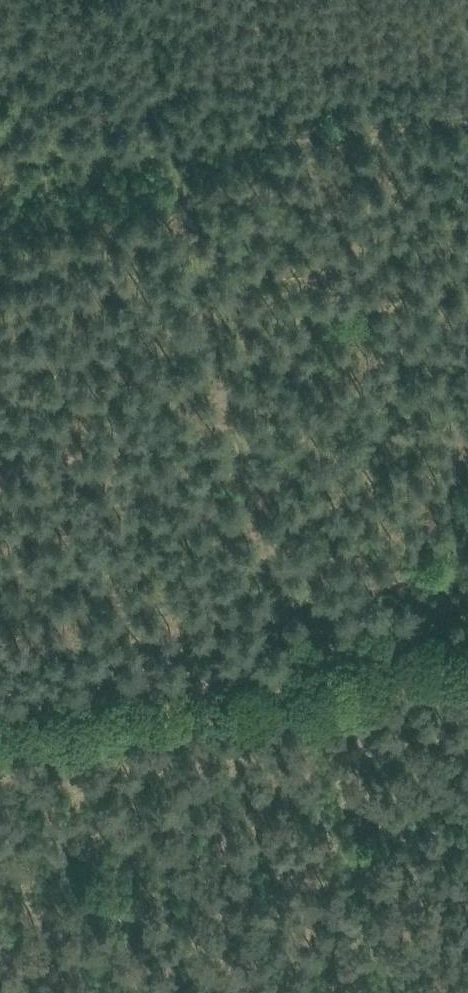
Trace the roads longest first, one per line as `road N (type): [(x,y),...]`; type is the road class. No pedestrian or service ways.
road 1 (track): [(0,717),(467,648)]
road 2 (track): [(0,164),(467,105)]

